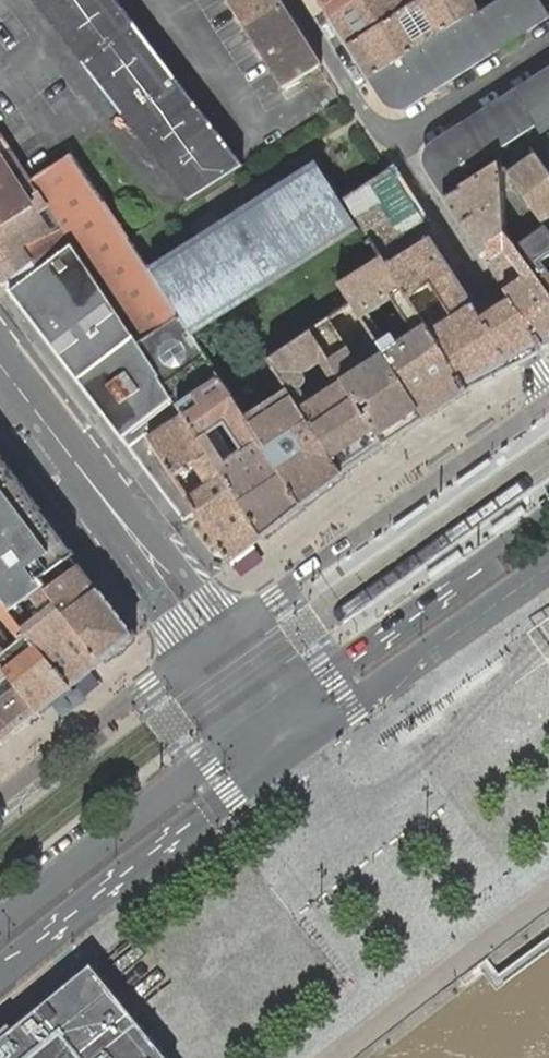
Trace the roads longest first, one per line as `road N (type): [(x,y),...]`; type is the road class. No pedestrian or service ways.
road 1 (residential): [(548,404),(210,639)]
road 2 (secondary): [(0,973),(291,748)]
road 3 (secondary): [(210,639),(0,364)]
road 4 (secondary): [(548,516),(268,717)]
road 5 (secondary): [(268,717),(0,924)]
road 6 (secondary): [(291,748),(548,558)]
road 7 (residential): [(394,147),(548,391)]
road 8 (residential): [(0,800),(210,639)]
road 9 (residential): [(394,147),(548,47)]
road 10 (residential): [(301,0),(394,147)]

